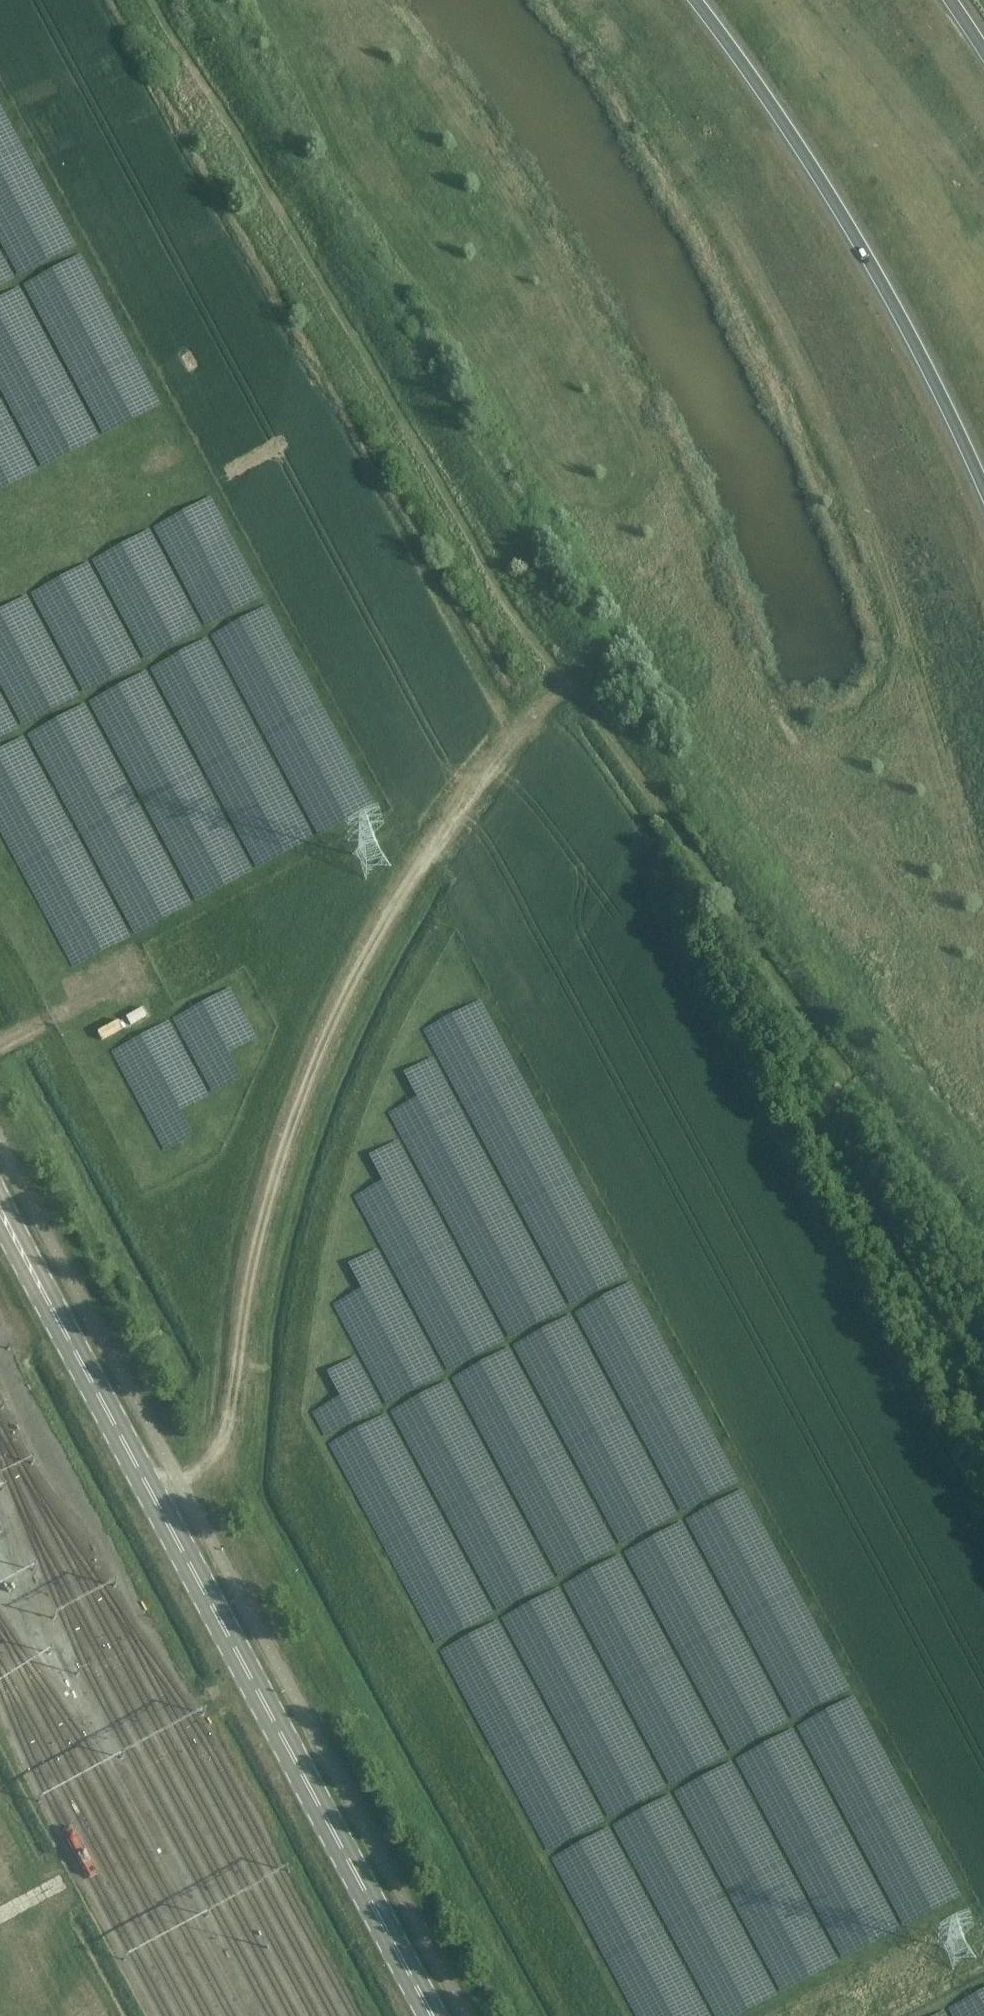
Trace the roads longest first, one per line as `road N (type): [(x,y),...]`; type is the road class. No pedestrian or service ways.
road 1 (secondary): [(434,2015),(0,1206)]
road 2 (trunk): [(695,0),(860,246),(983,492)]

